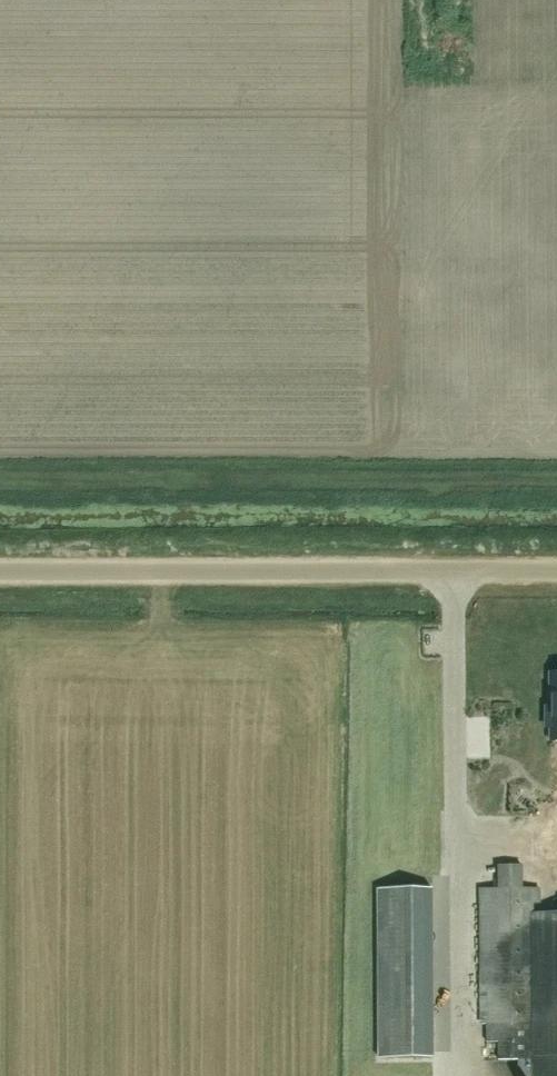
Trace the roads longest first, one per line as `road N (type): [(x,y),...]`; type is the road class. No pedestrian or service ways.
road 1 (unclassified): [(556,572),(0,566)]

